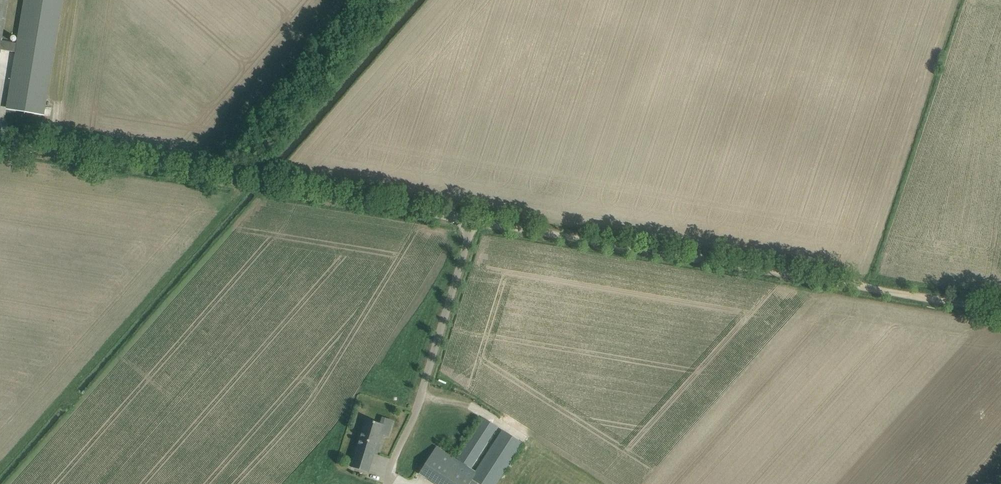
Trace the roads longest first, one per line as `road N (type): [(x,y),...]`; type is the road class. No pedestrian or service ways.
road 1 (track): [(1000,311),(472,221)]
road 2 (unclassified): [(472,221),(0,142)]

